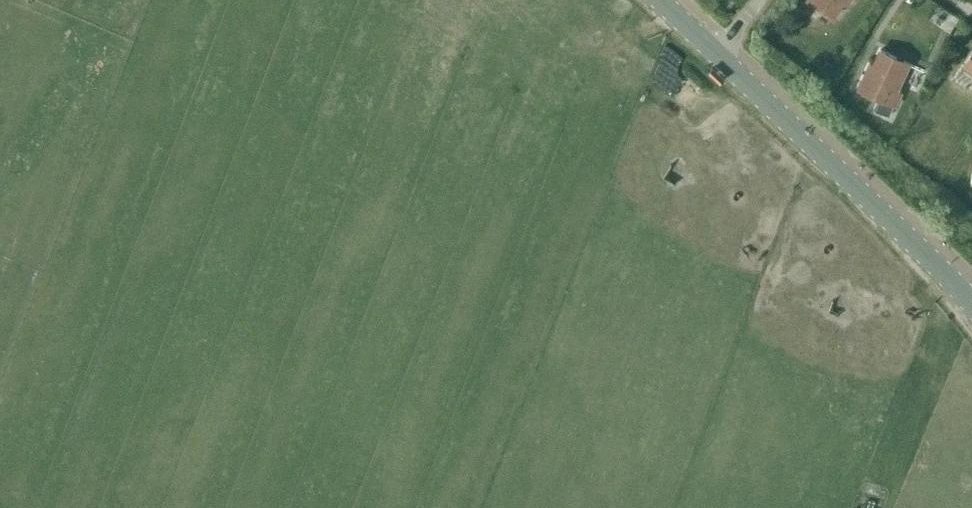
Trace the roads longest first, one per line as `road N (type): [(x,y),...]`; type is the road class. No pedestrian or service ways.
road 1 (tertiary): [(971,308),(662,0)]

